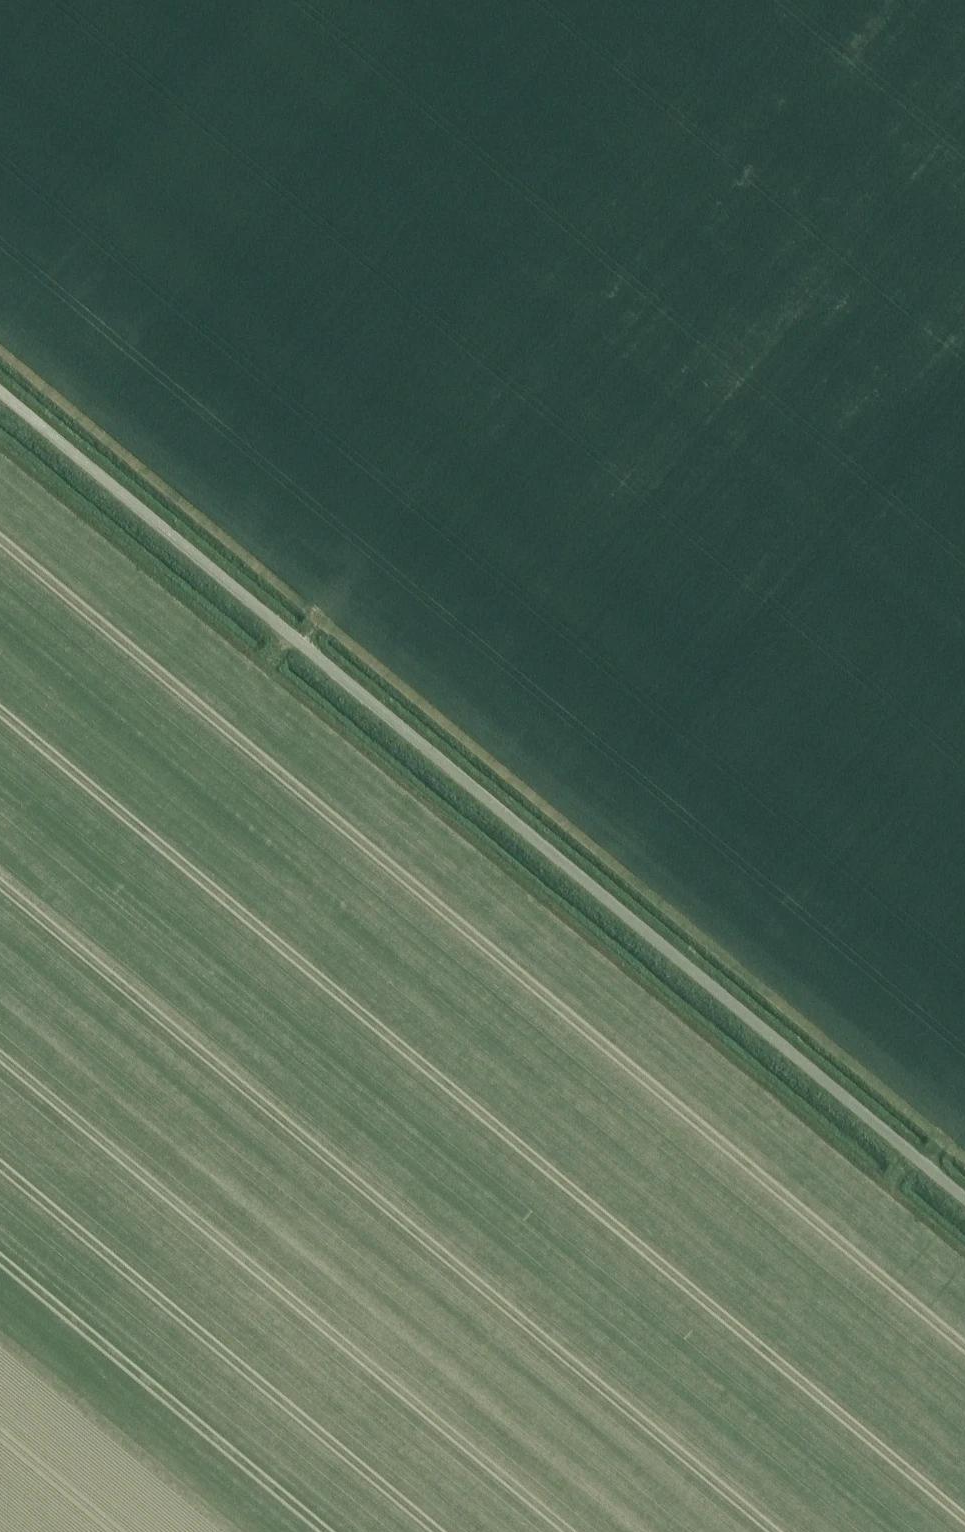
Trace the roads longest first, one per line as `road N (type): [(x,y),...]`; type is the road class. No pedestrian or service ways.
road 1 (unclassified): [(964,1201),(0,391)]

